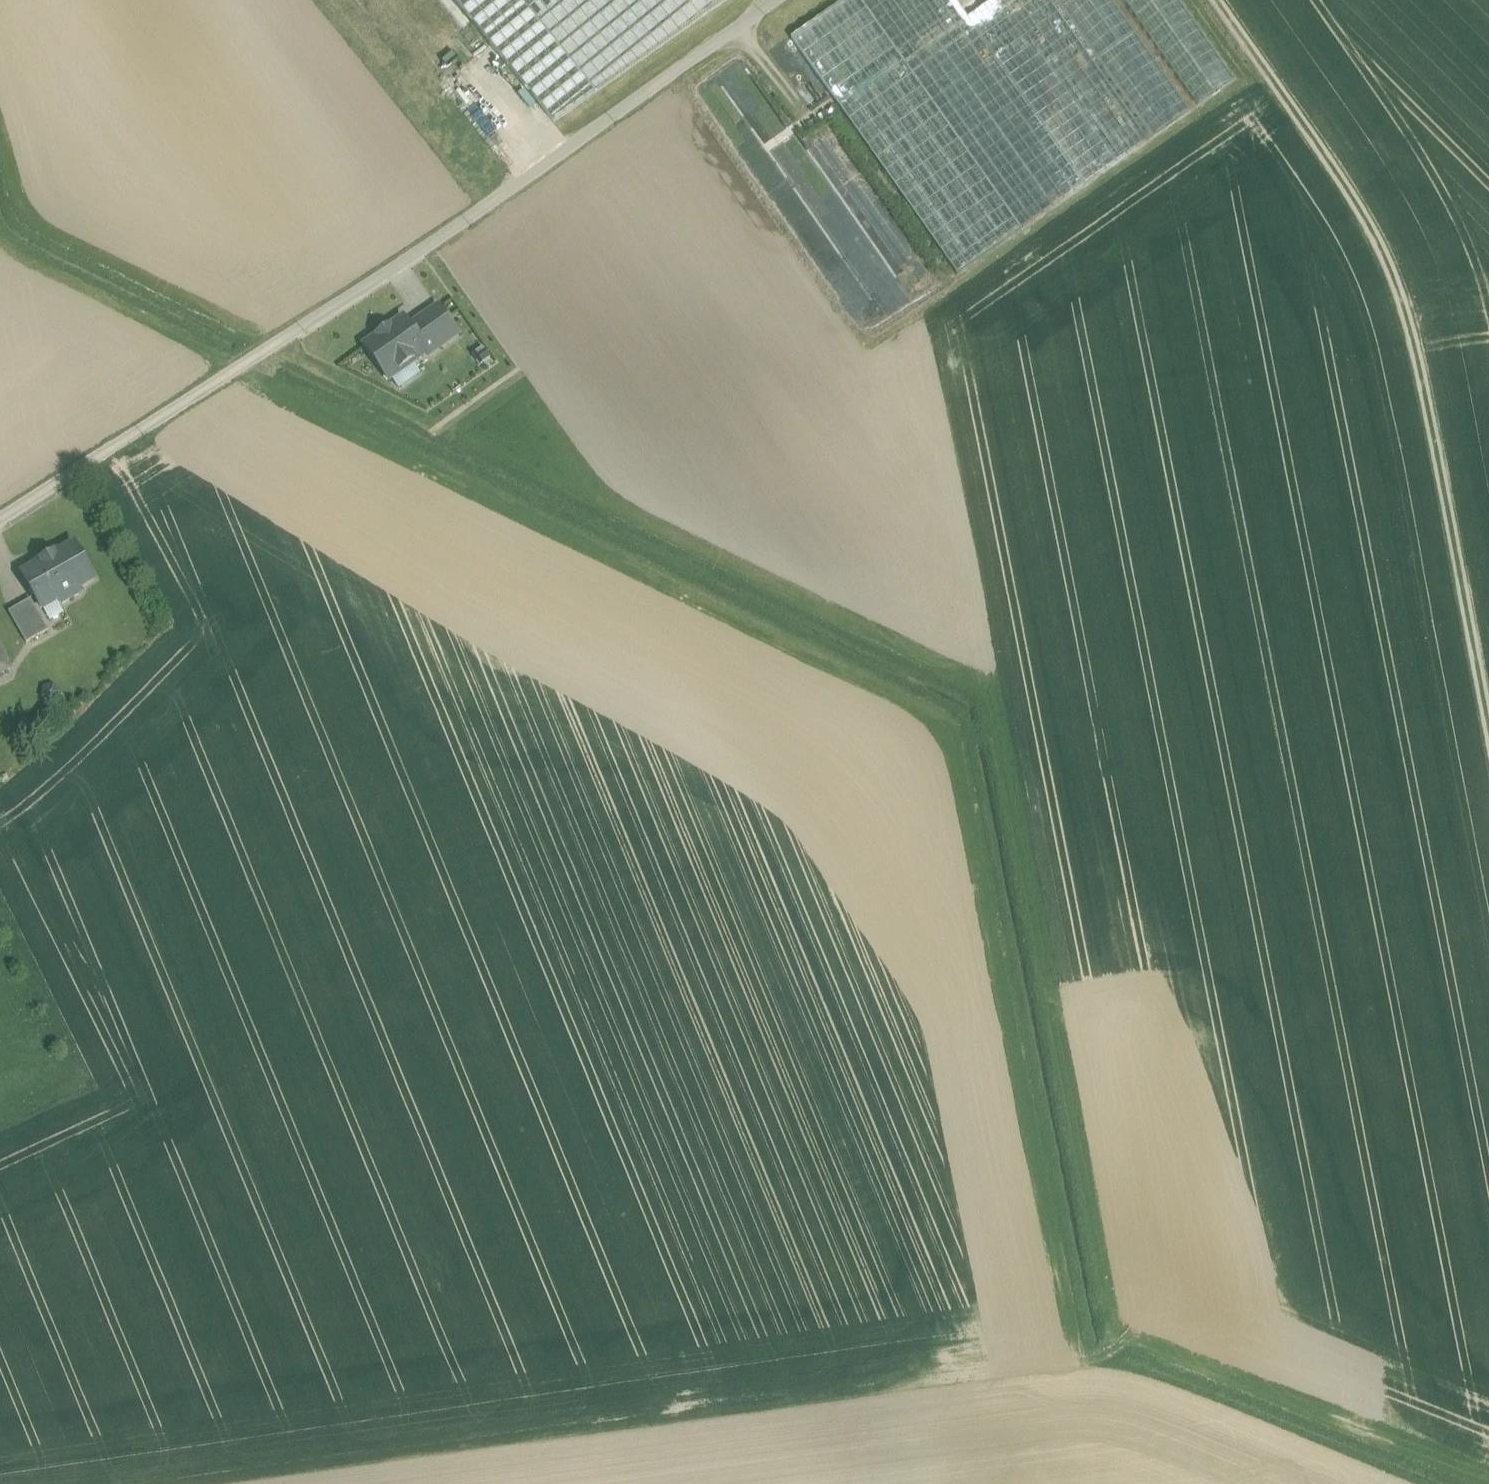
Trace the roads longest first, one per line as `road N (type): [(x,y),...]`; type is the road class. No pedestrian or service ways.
road 1 (unclassified): [(777,0),(483,208),(0,520)]
road 2 (track): [(1219,0),(1352,197),(1397,283),(1488,725)]

